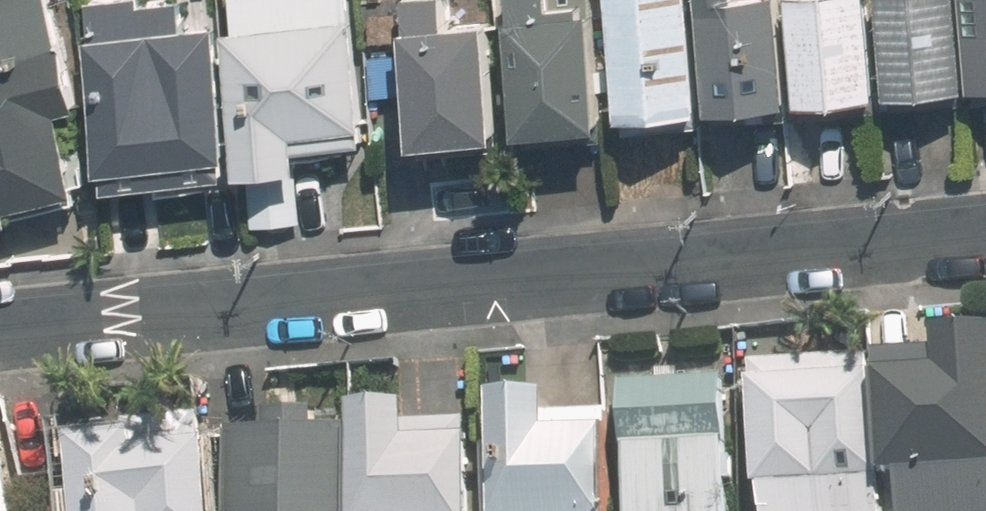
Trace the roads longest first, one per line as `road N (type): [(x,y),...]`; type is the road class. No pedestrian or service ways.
road 1 (residential): [(985,229),(0,326)]

